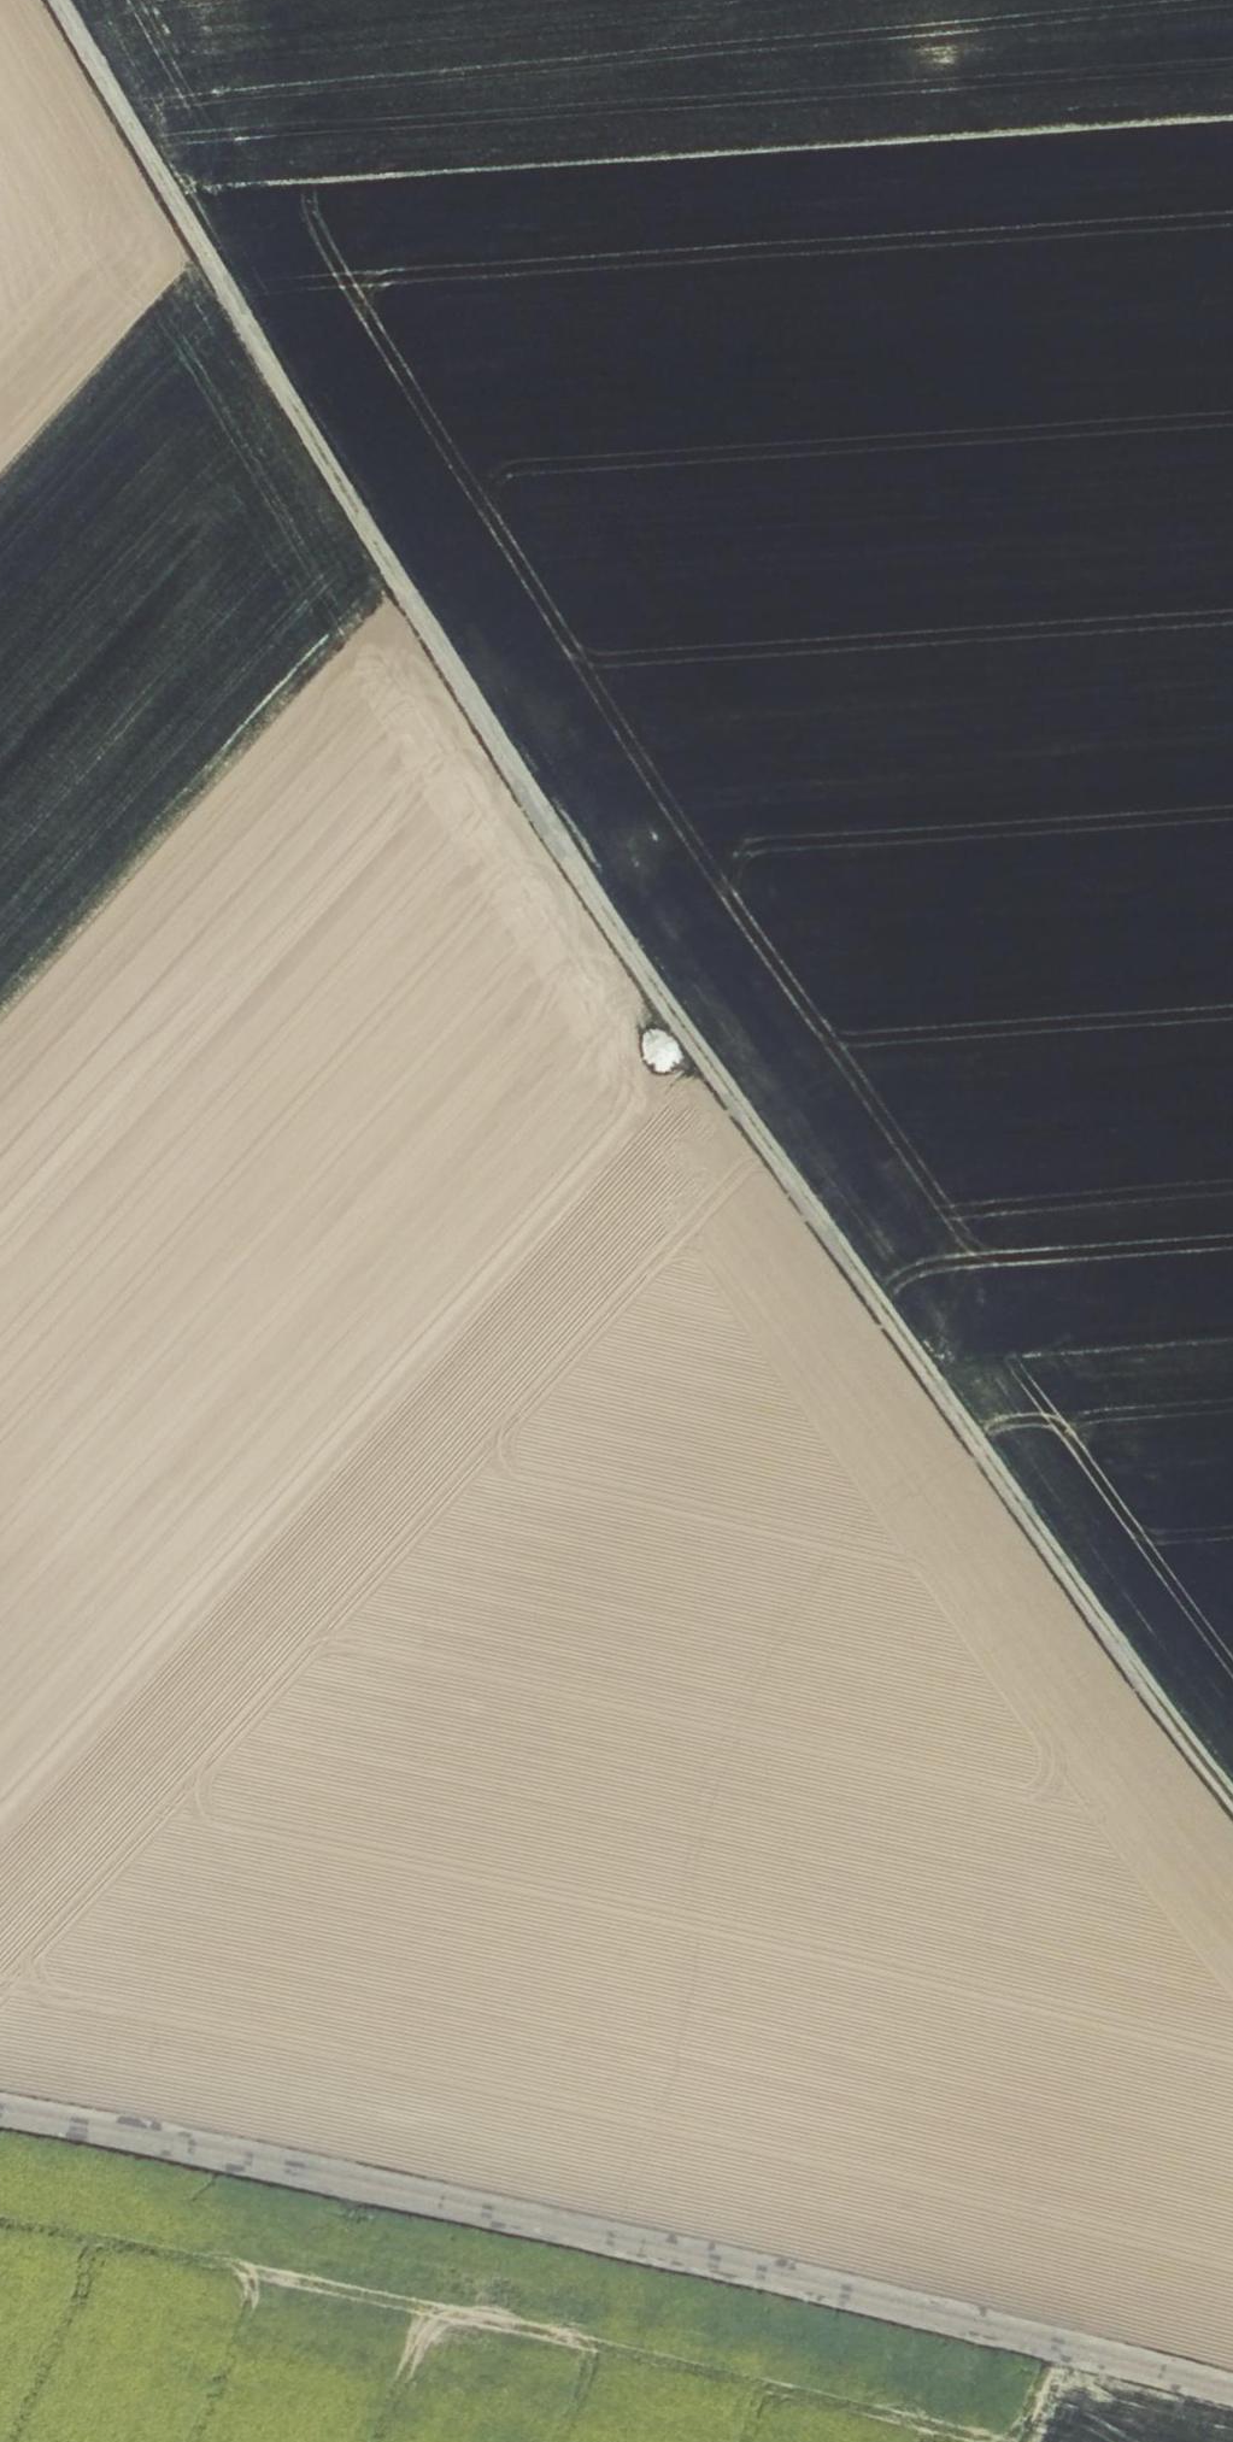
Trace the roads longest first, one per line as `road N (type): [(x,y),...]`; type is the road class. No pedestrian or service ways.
road 1 (track): [(1232,1796),(642,985),(381,564),(60,0)]
road 2 (unclassified): [(0,2113),(760,2273),(1232,2392)]

